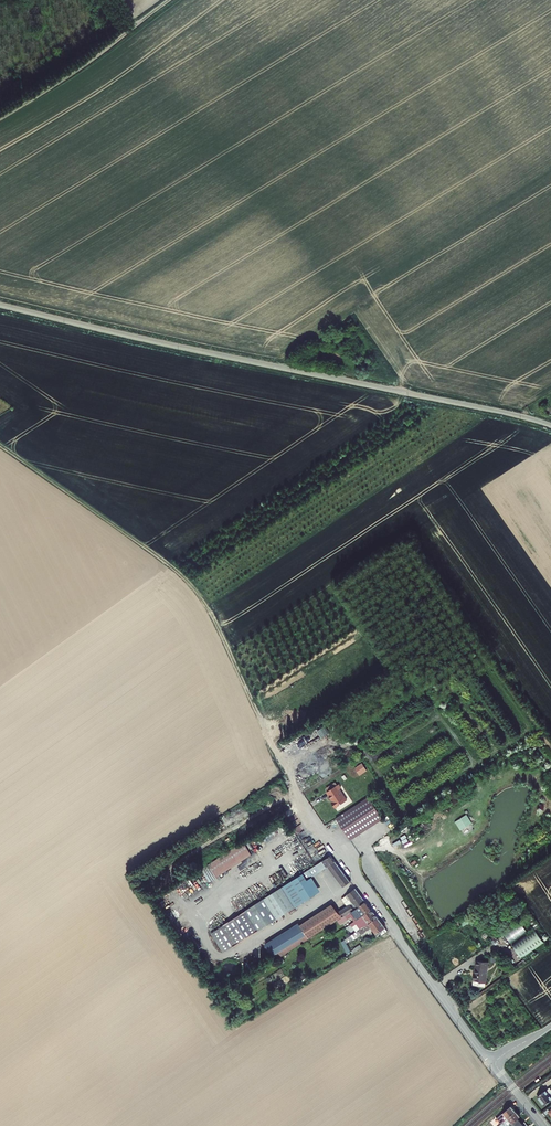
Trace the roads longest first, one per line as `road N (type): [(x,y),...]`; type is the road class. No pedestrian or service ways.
road 1 (unclassified): [(0,305),(550,425)]
road 2 (track): [(277,753),(197,593),(0,445)]
road 3 (track): [(0,118),(171,0)]
road 4 (residential): [(544,1125),(496,1064),(550,1026)]

